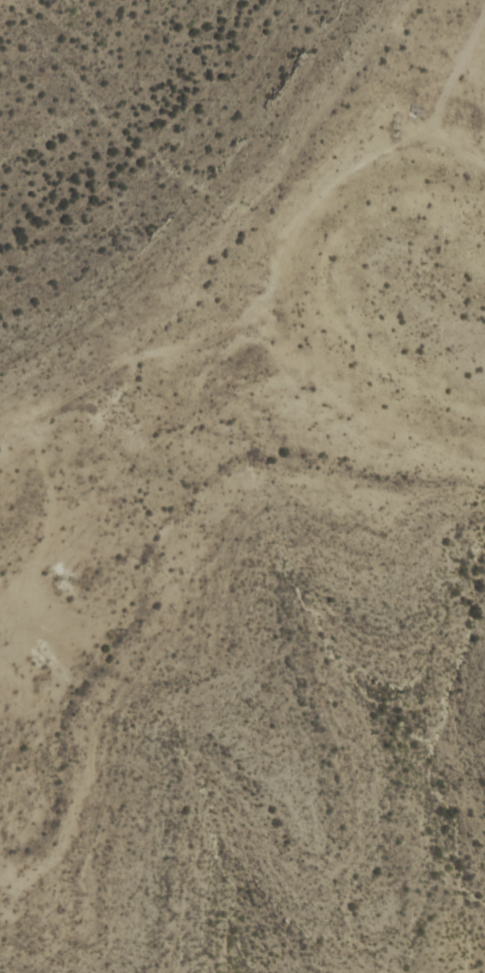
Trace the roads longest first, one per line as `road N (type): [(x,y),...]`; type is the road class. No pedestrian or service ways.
road 1 (residential): [(484,10),(426,130),(359,166),(316,201),(246,320),(205,344),(118,368),(36,418),(52,511),(31,627)]

